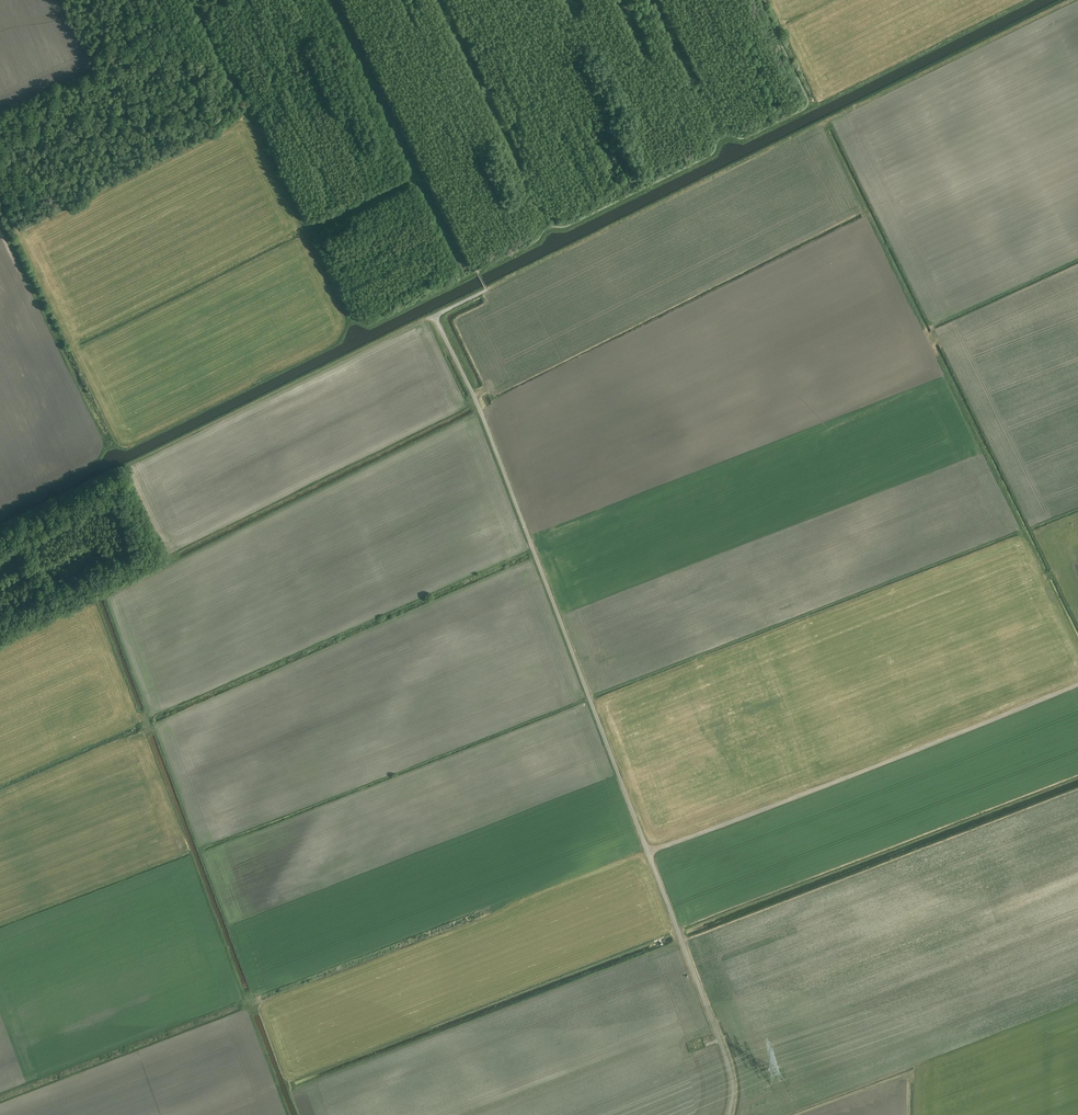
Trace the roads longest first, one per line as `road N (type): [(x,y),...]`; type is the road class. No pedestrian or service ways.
road 1 (unclassified): [(729,1114),(730,1068),(486,427),(434,317),(486,289)]
road 2 (track): [(1072,0),(486,289)]
road 3 (track): [(0,529),(434,317)]
road 4 (track): [(648,852),(1077,683)]

